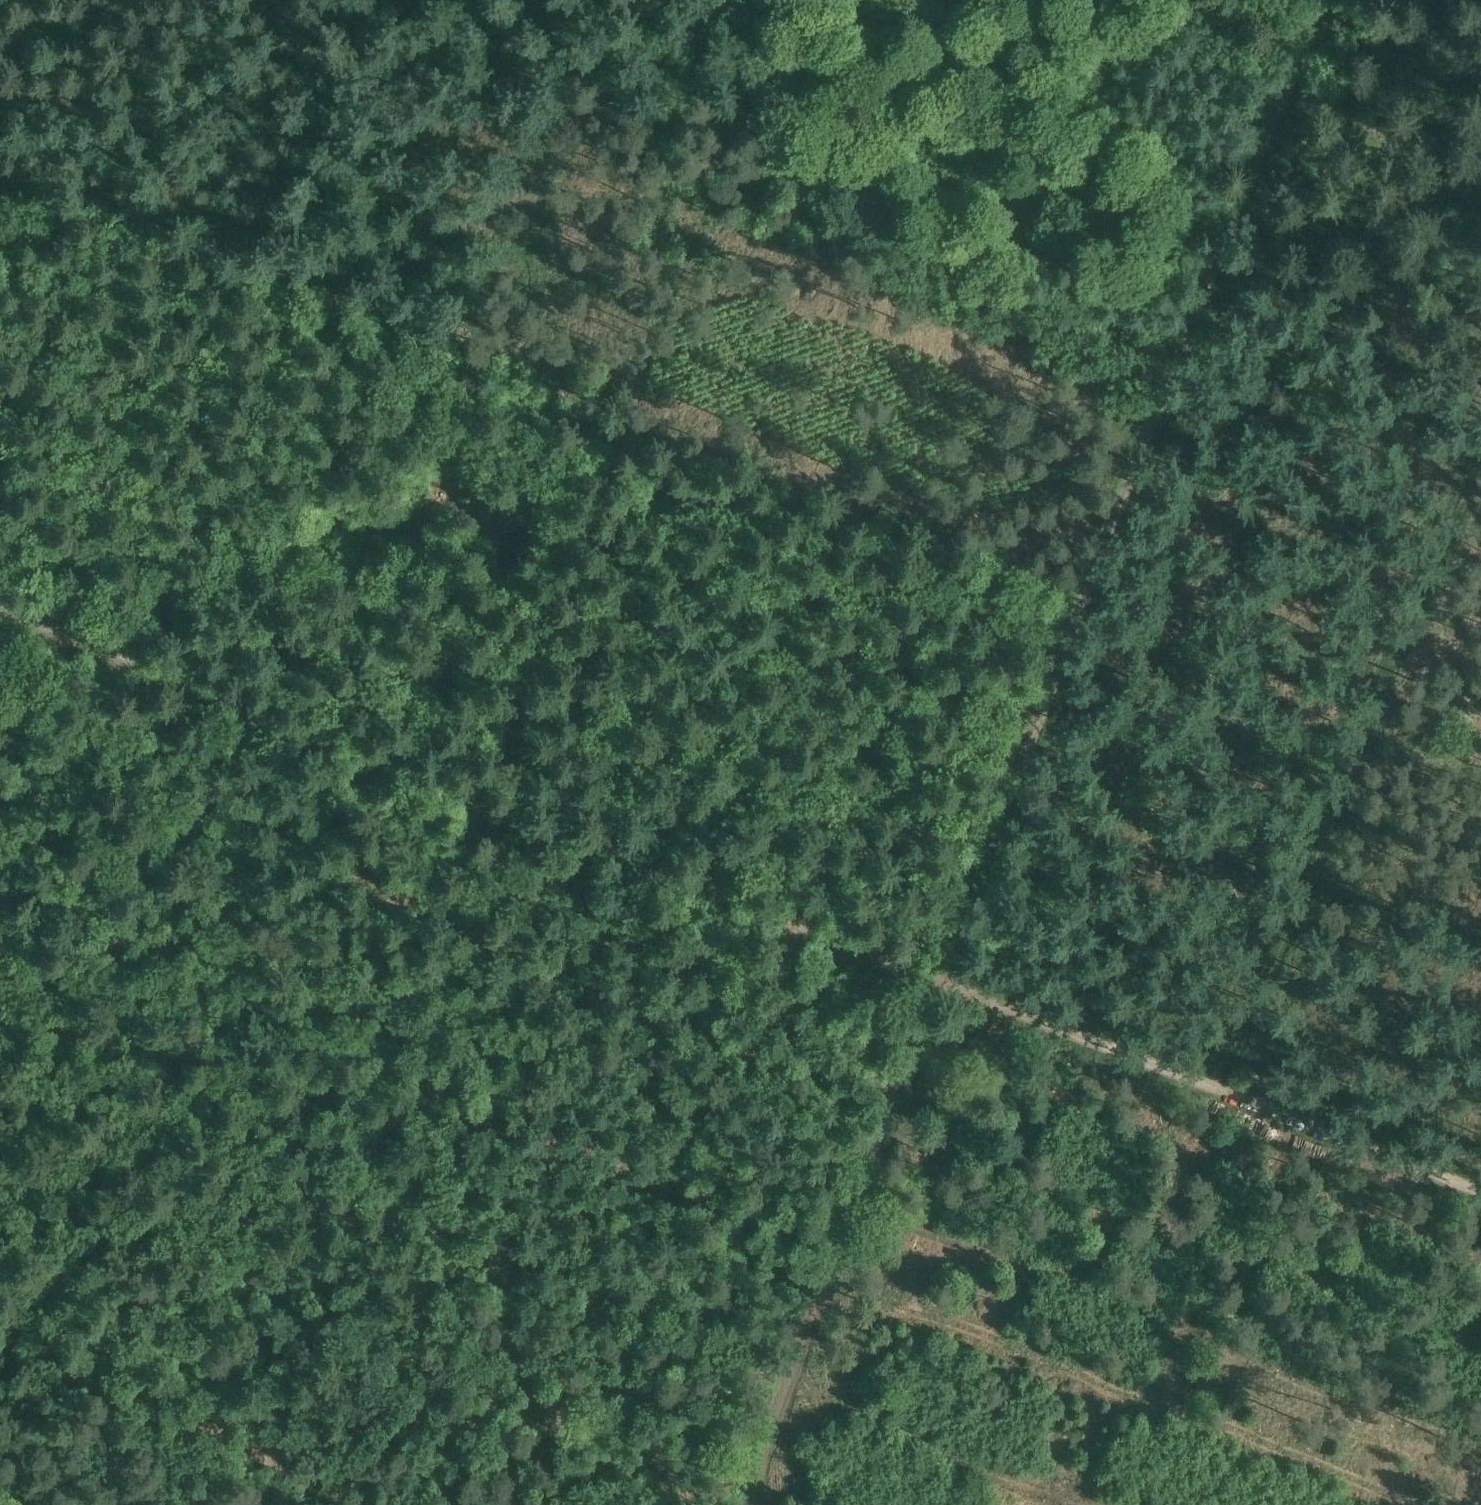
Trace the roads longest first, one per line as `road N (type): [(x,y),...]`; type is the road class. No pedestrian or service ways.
road 1 (track): [(944,984),(1317,0)]
road 2 (track): [(0,609),(944,984)]
road 3 (track): [(0,846),(113,618),(354,0)]
road 4 (track): [(944,984),(1480,1195)]
road 5 (track): [(735,1504),(944,984)]

